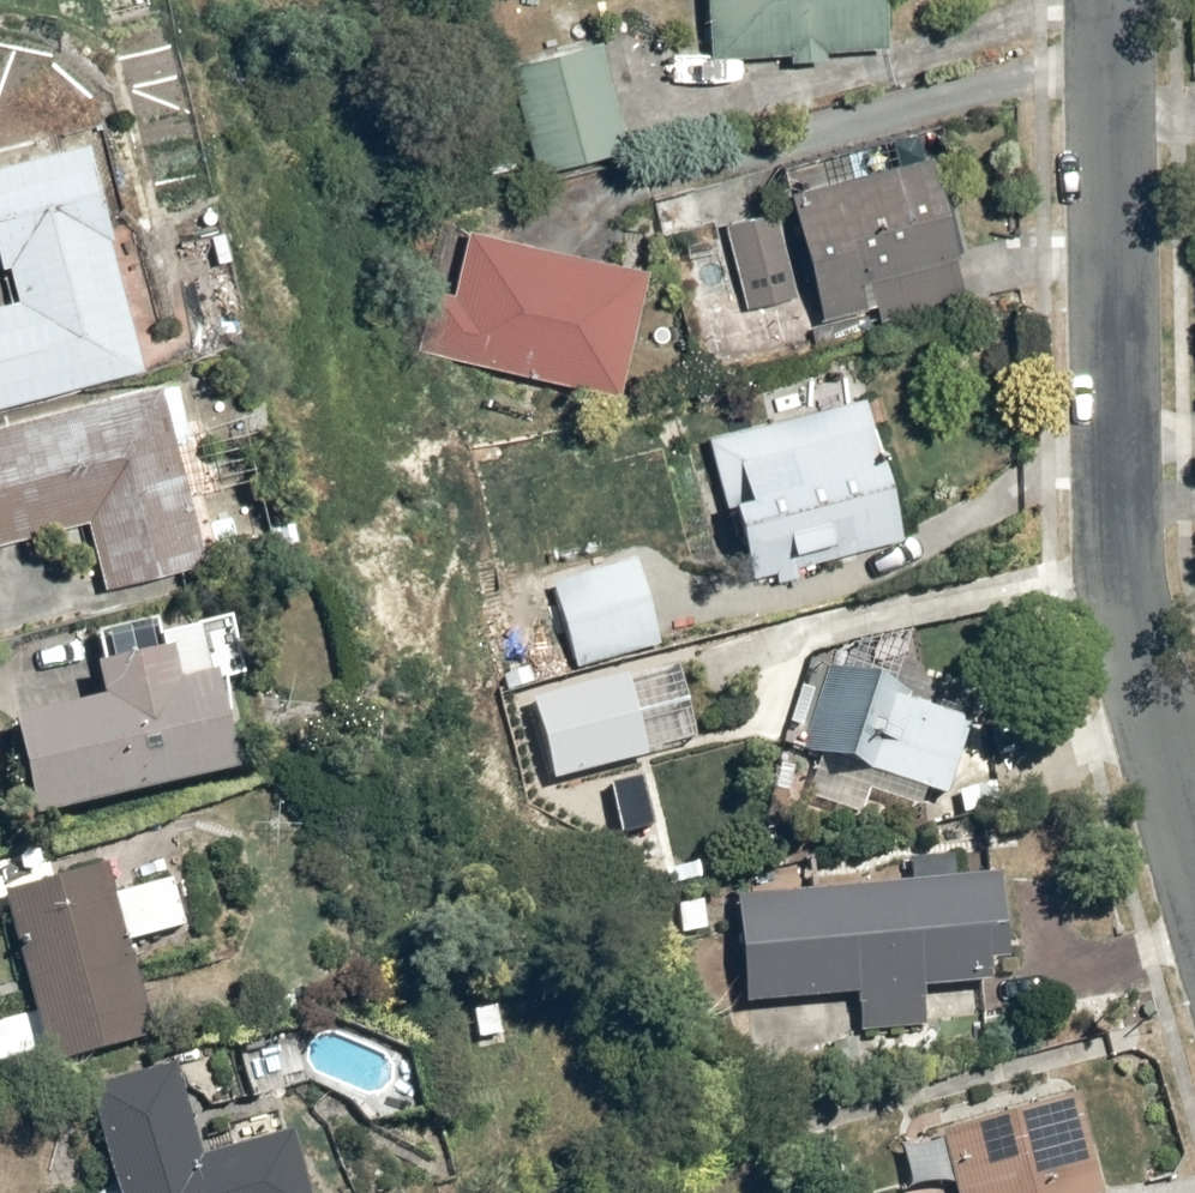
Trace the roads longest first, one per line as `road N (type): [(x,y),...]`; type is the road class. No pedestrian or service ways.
road 1 (residential): [(1119,0),(1121,539),(1132,625),(1194,859)]

